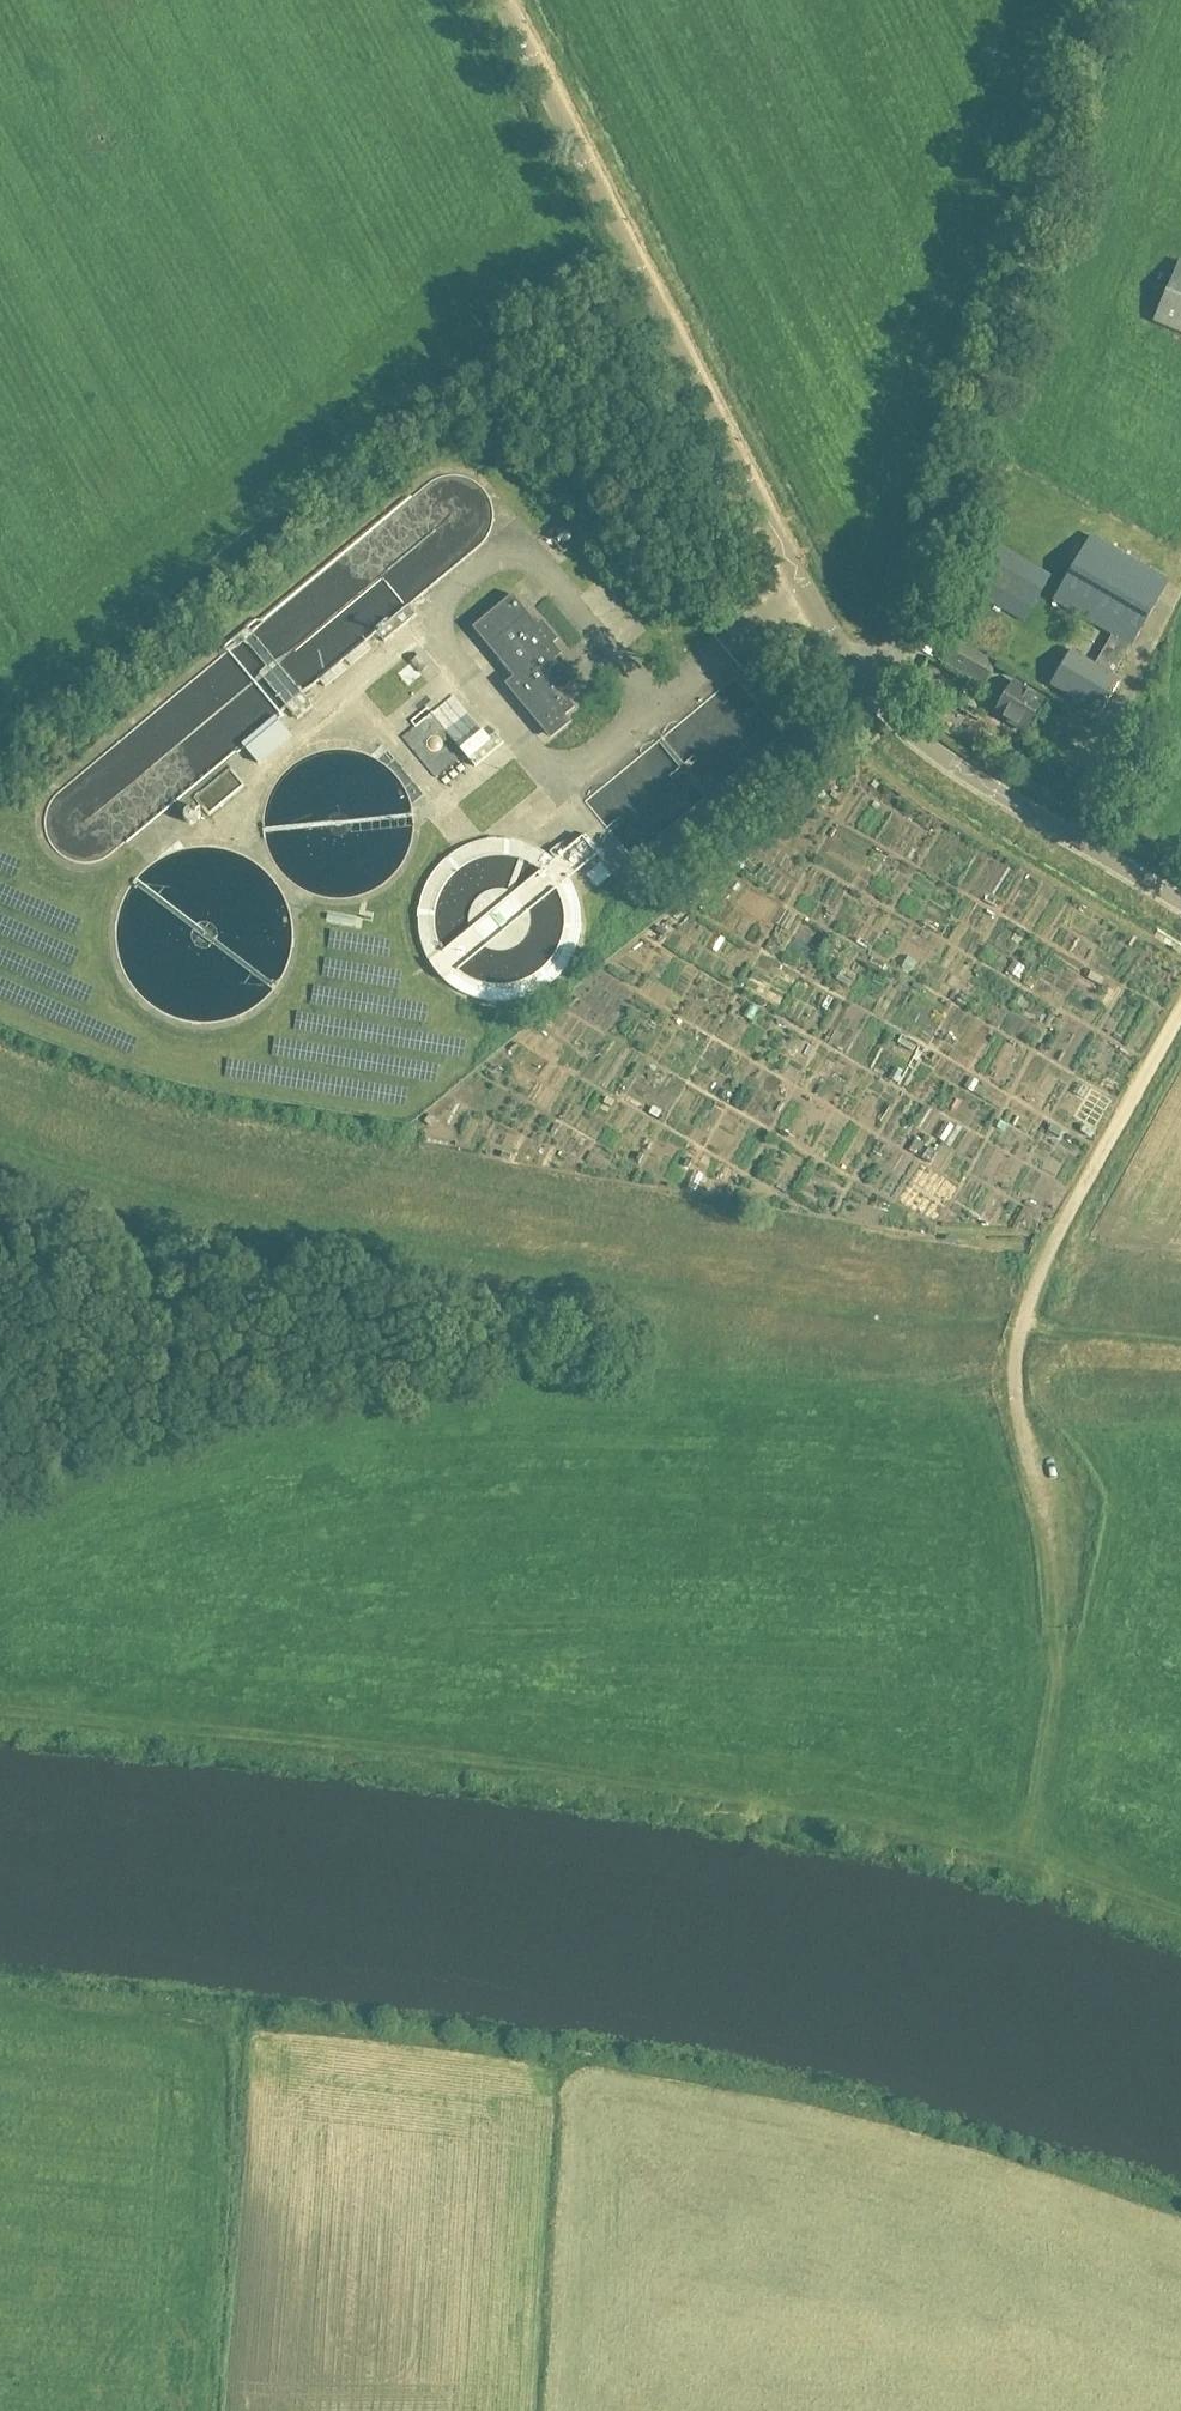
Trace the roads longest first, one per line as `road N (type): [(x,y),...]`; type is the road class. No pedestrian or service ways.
road 1 (unclassified): [(1180,900),(919,741),(843,656),(504,0)]
road 2 (track): [(1180,1008),(1055,1241),(1023,1325)]
road 3 (track): [(1023,1325),(1015,1391),(1039,1500)]

